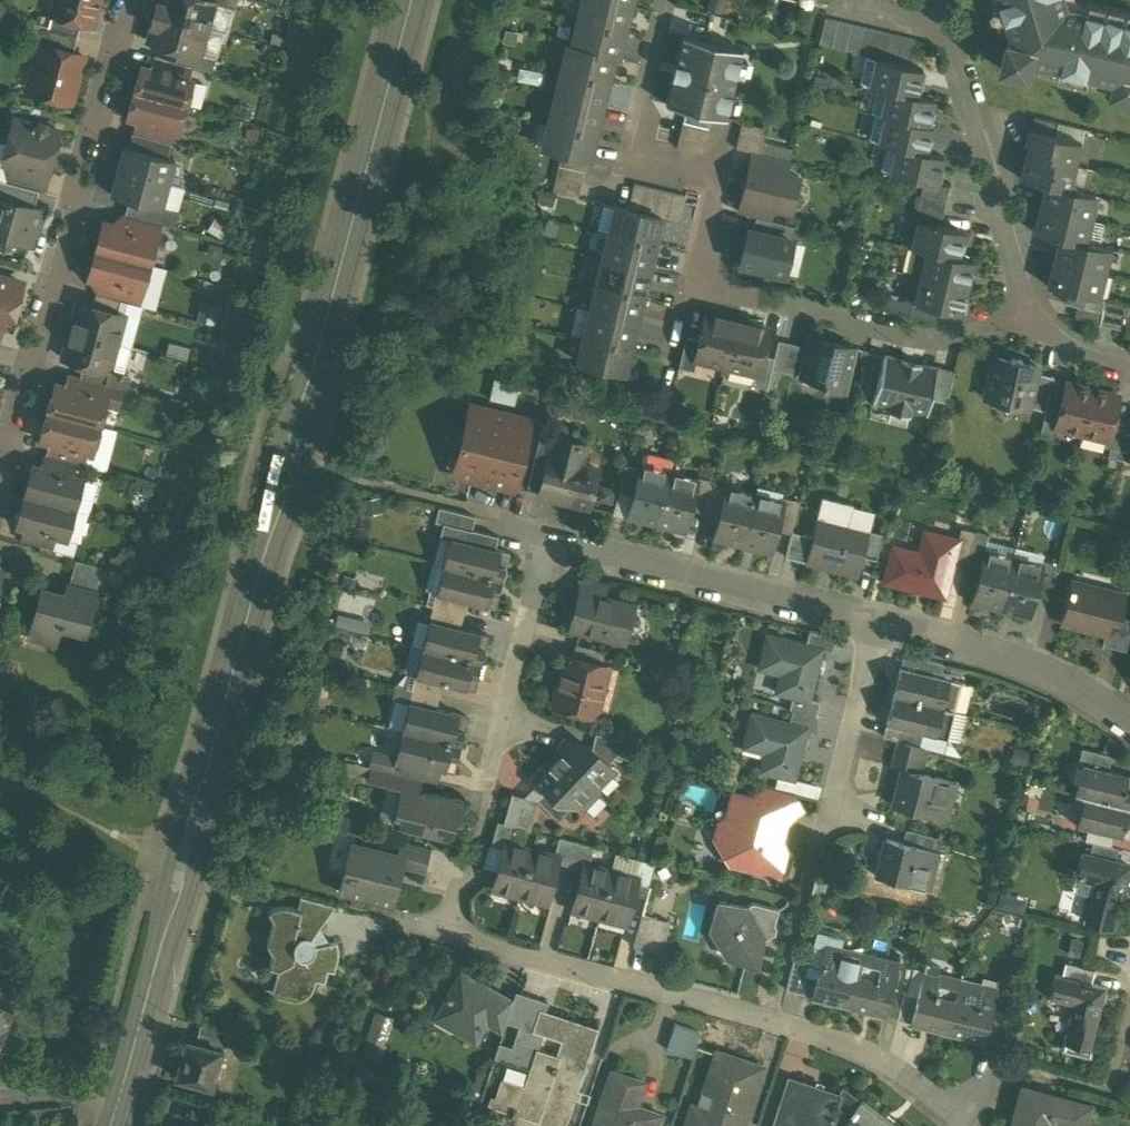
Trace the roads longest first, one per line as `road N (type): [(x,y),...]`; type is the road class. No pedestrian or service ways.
road 1 (residential): [(960,1125),(921,1086),(870,1057),(671,994),(446,939),(472,858),(542,537),(875,622)]
road 2 (tertiary): [(114,1101),(410,0)]
road 3 (residential): [(132,0),(0,458)]
road 4 (residential): [(689,287),(715,180),(628,159),(664,0)]
road 5 (residential): [(1026,316),(943,344),(689,287)]
road 6 (residential): [(934,0),(1026,316)]
road 7 (residential): [(875,622),(1048,677),(1129,727)]
road 8 (residential): [(875,622),(819,861)]

